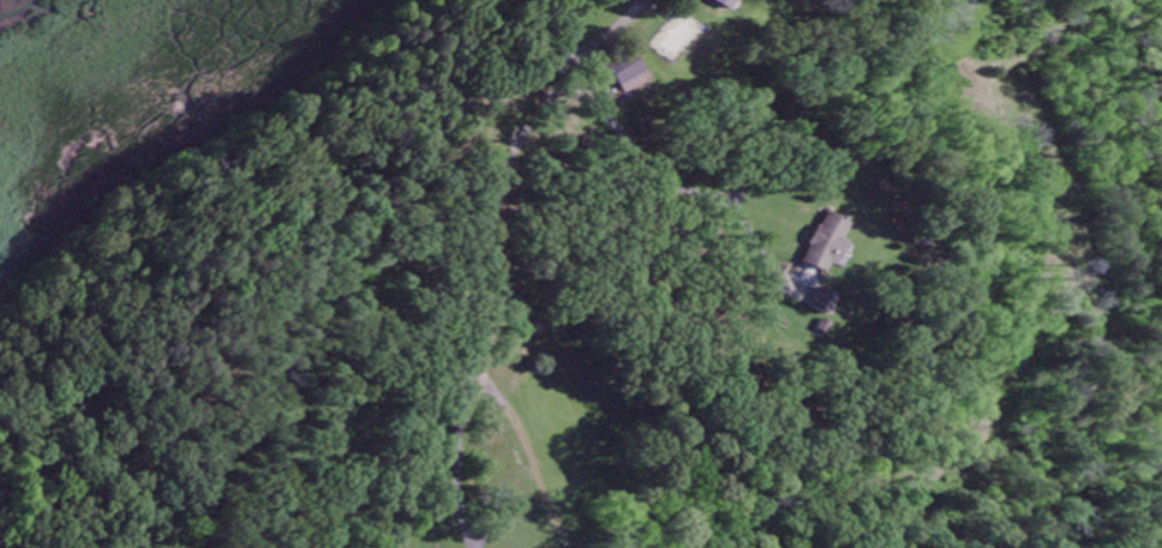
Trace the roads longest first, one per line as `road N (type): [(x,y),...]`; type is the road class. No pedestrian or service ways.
road 1 (residential): [(642,0),(546,101),(497,205),(460,395),(457,495),(469,547)]
road 2 (residential): [(460,407),(489,426),(546,547)]

